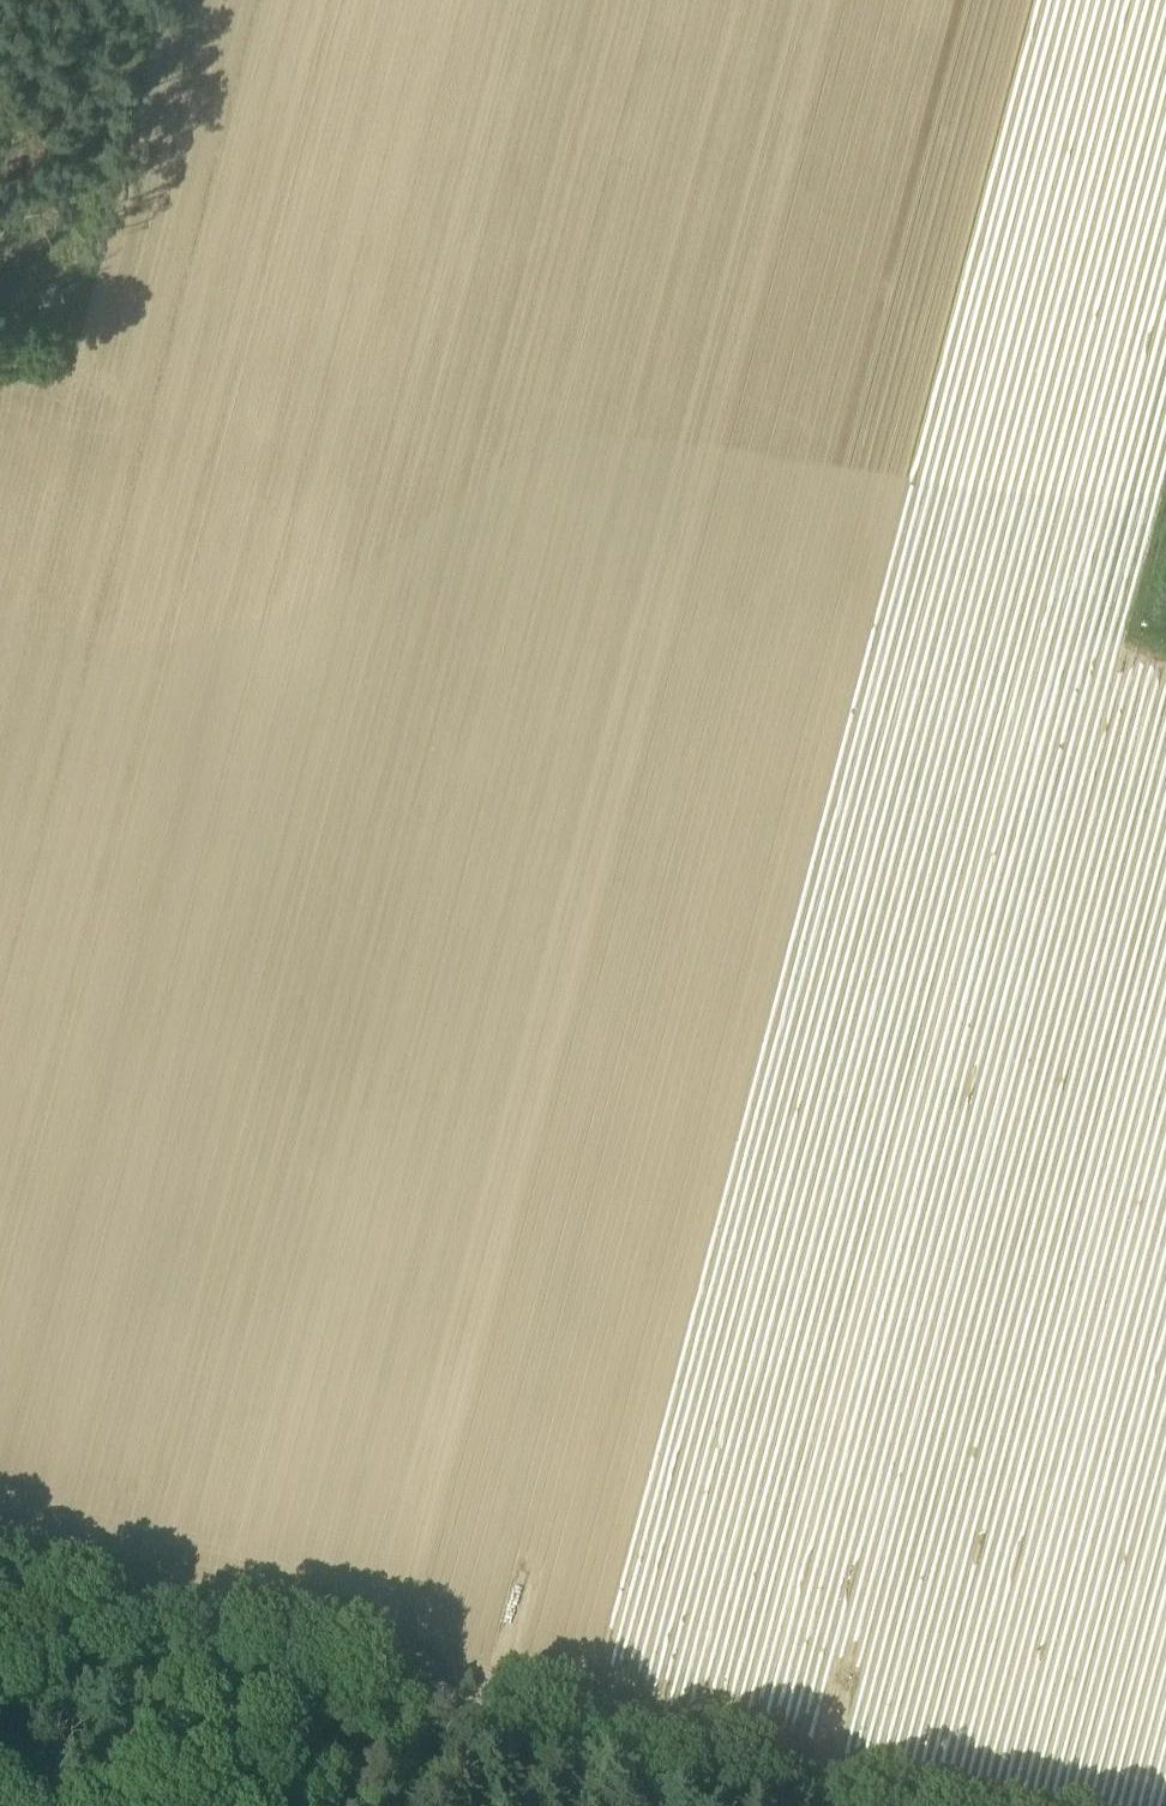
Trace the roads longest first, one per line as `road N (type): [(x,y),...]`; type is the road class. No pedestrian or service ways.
road 1 (track): [(935,1805),(0,1545)]

